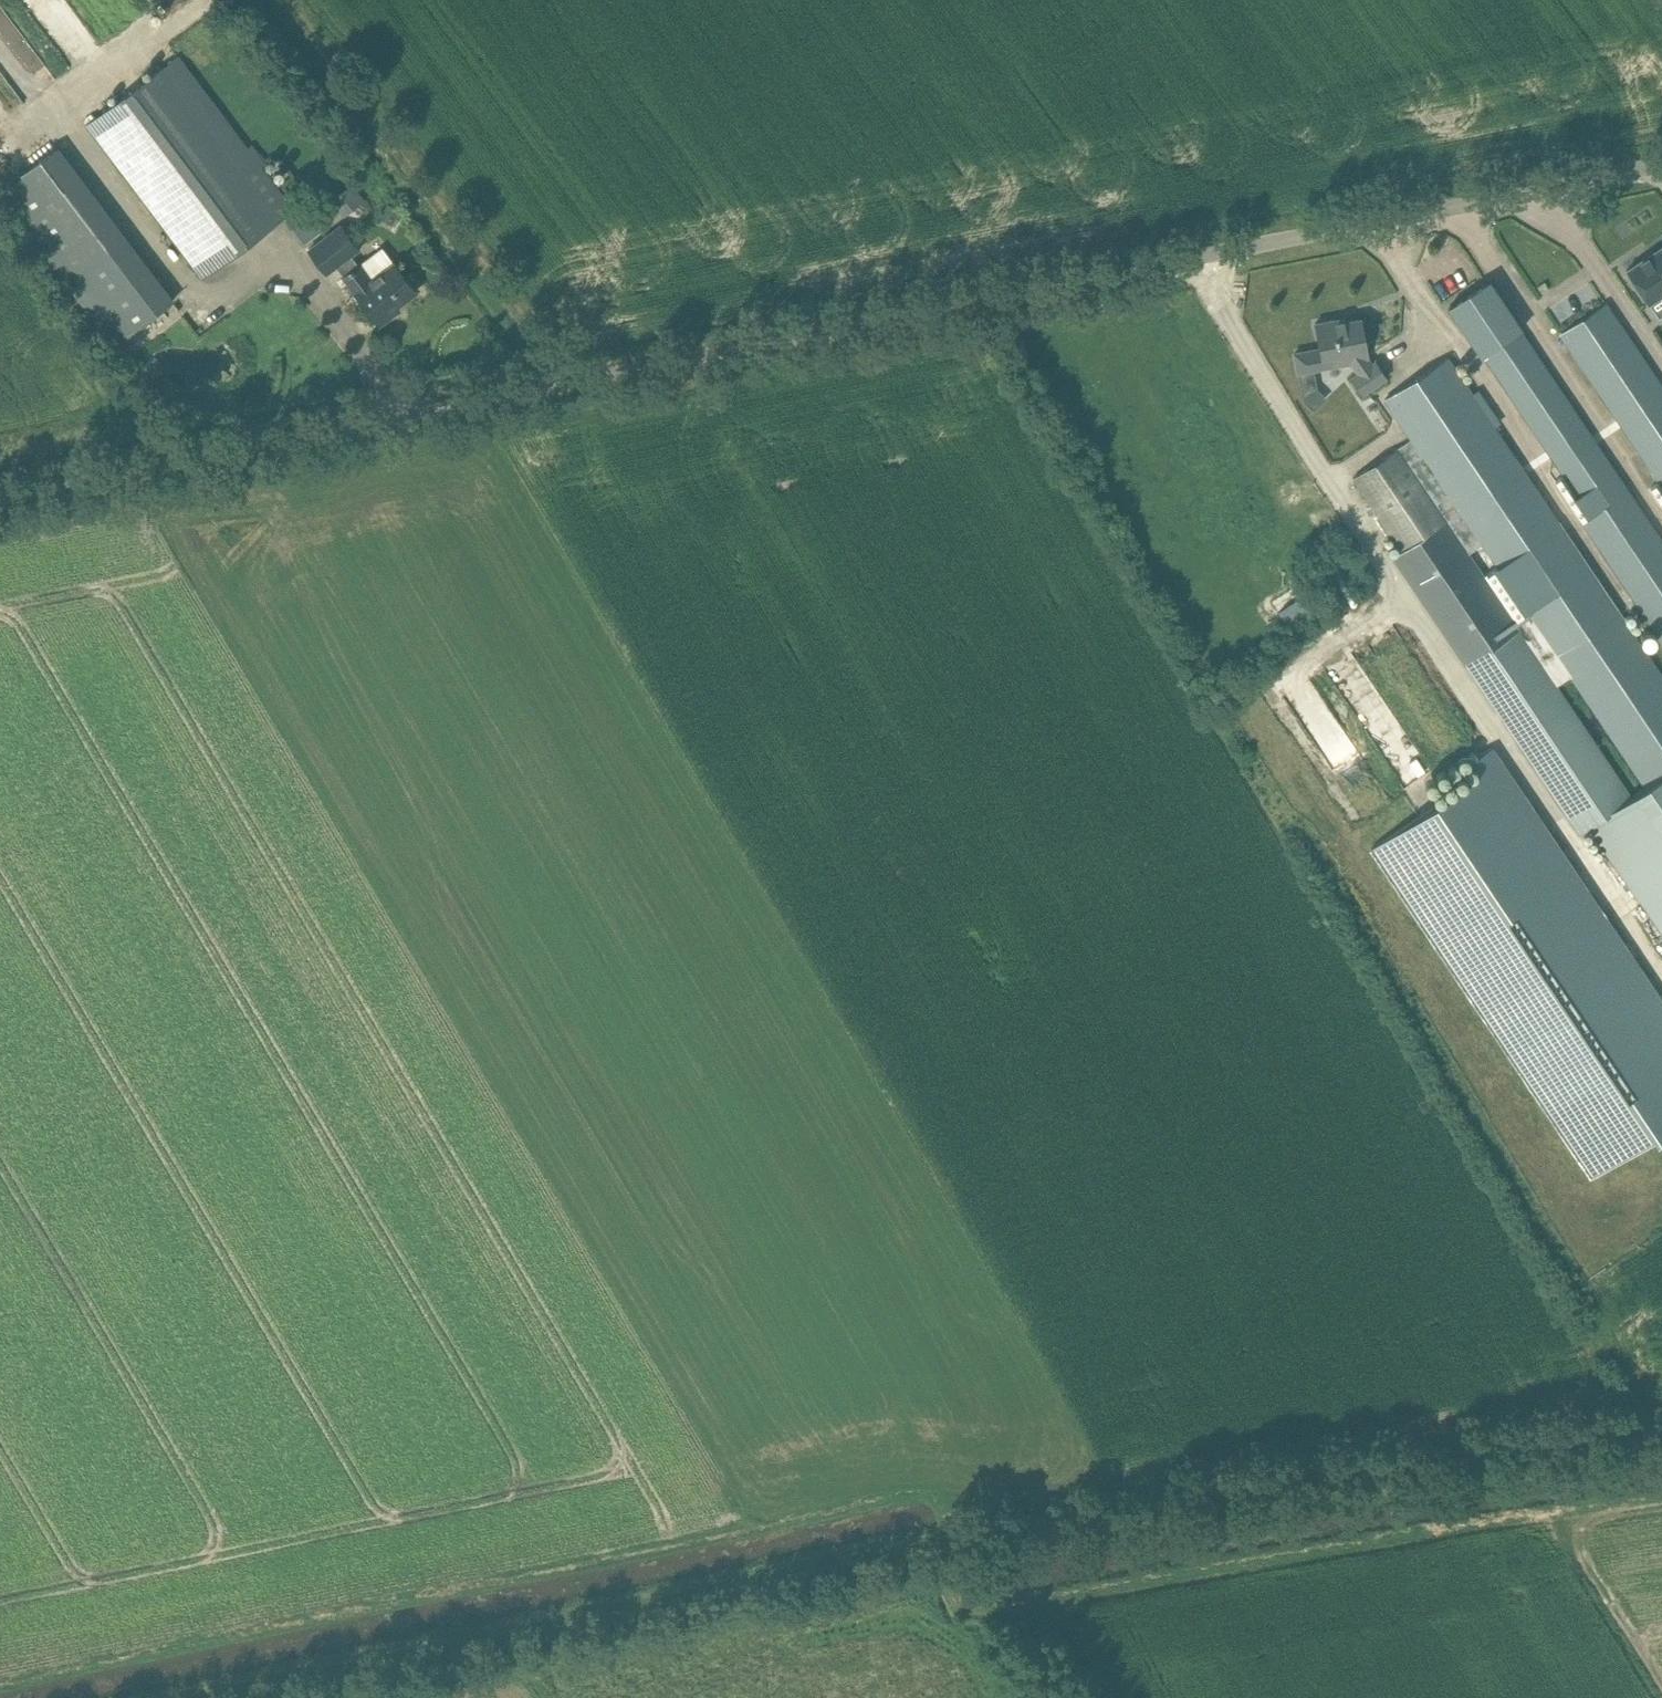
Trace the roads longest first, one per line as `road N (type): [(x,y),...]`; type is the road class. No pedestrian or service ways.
road 1 (unclassified): [(0,493),(1661,158)]
road 2 (track): [(1661,1439),(921,1547),(232,1697)]

